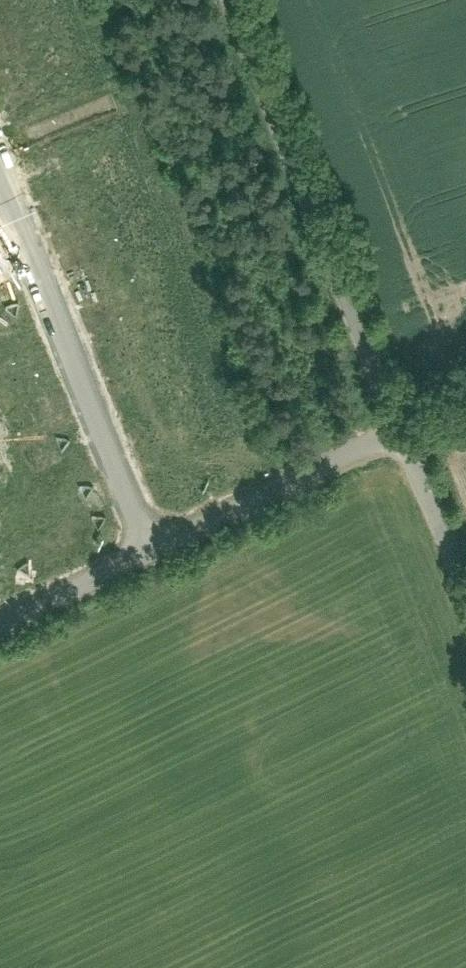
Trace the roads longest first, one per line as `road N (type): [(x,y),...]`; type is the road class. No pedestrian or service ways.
road 1 (unclassified): [(230,0),(406,437)]
road 2 (unclassified): [(1,186),(161,558)]
road 3 (unclassified): [(161,558),(406,437)]
road 4 (unclassified): [(0,634),(161,558)]
road 5 (unclassified): [(406,437),(465,585)]

